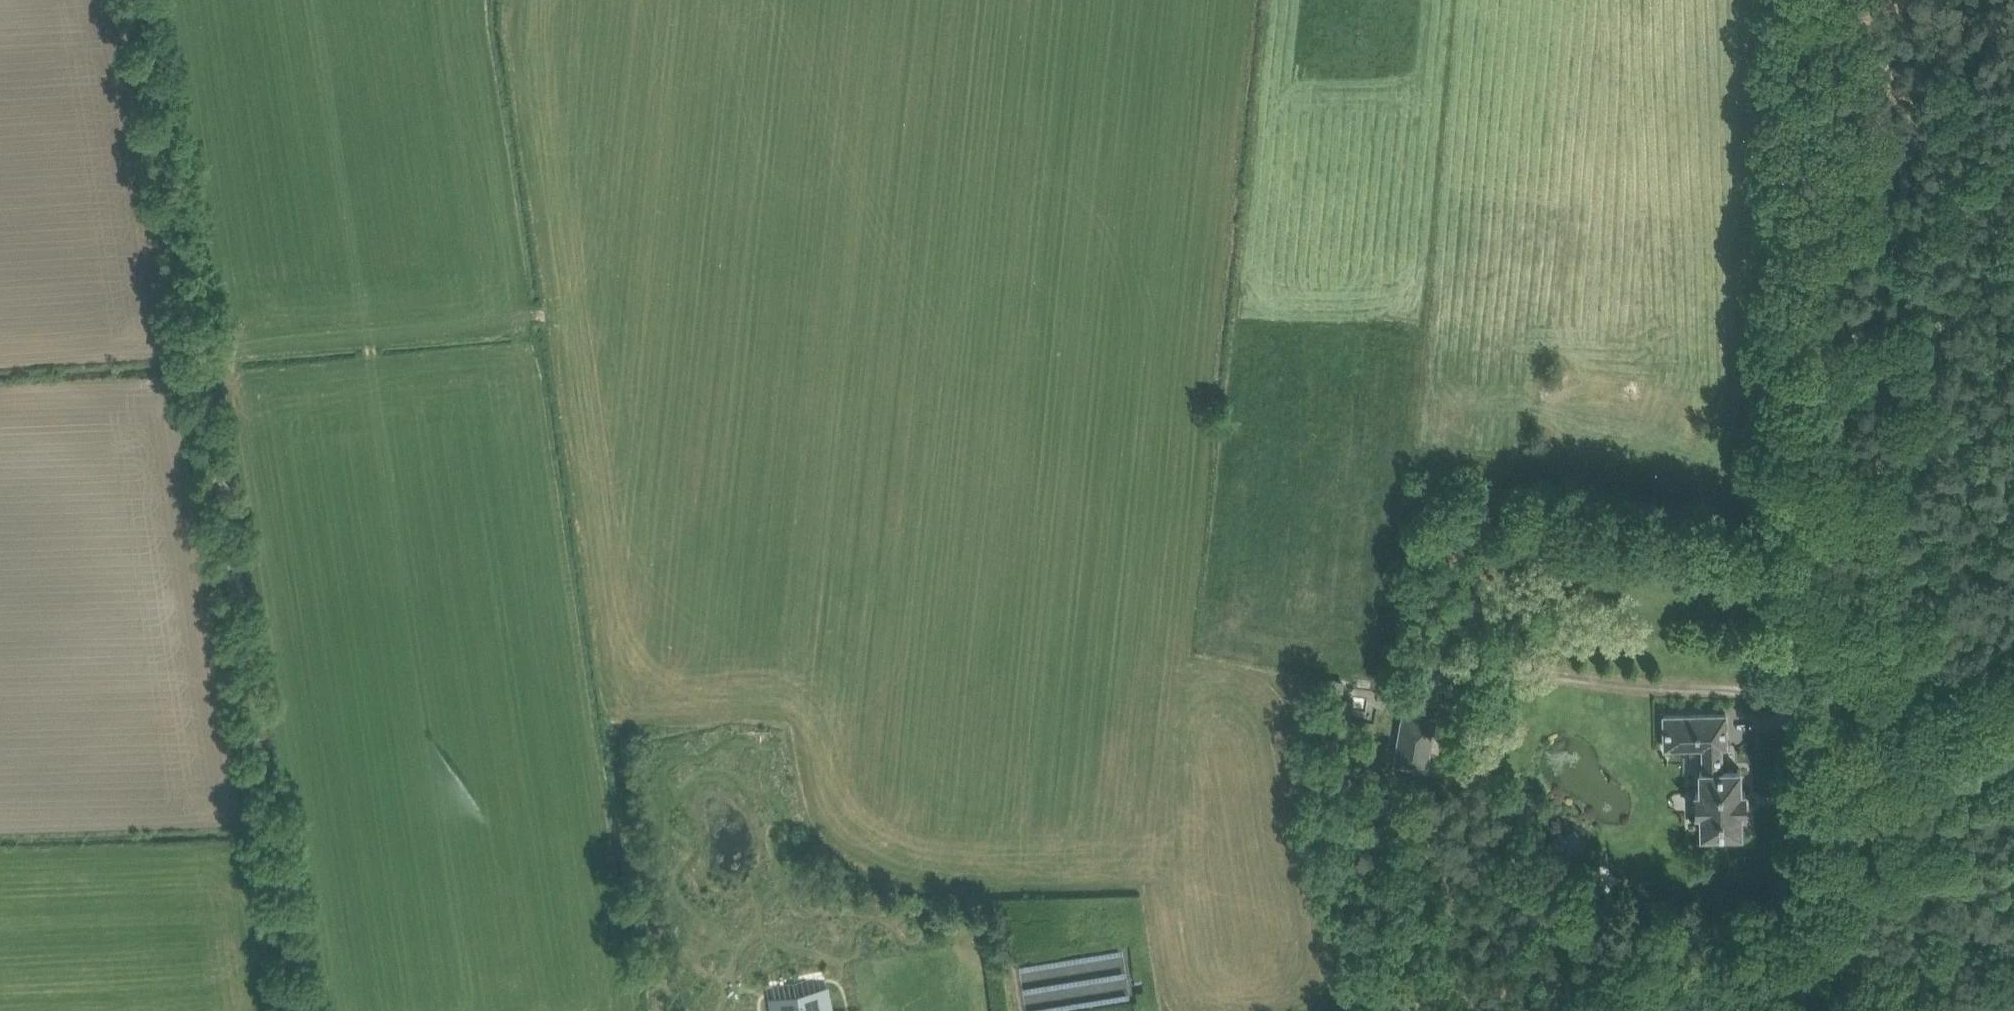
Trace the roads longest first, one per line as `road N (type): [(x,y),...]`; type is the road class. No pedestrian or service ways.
road 1 (track): [(306,1010),(145,0)]

